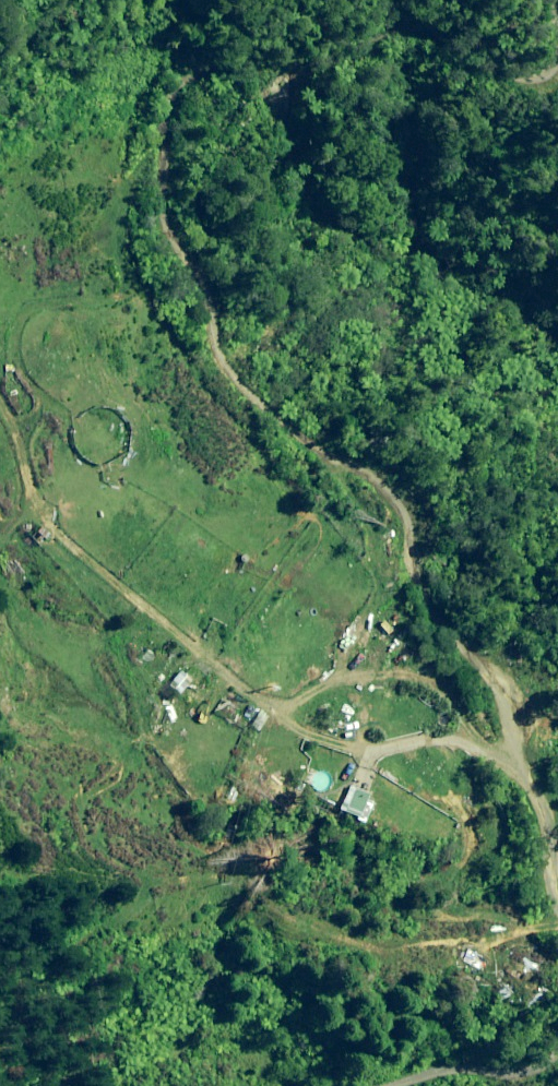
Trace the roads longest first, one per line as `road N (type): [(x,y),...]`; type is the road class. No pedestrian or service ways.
road 1 (track): [(218,329),(208,285),(171,238),(162,198),(167,138),(183,89),(294,74),(377,29),(395,27),(461,70),(511,84),(548,69),(557,50),(556,0)]
road 2 (unclassified): [(218,329),(237,379),(309,441),(369,469),(404,513),(420,588),(477,664),(534,778),(557,895)]
road 3 (unclassified): [(557,1053),(500,1084),(444,1077),(397,1085)]

